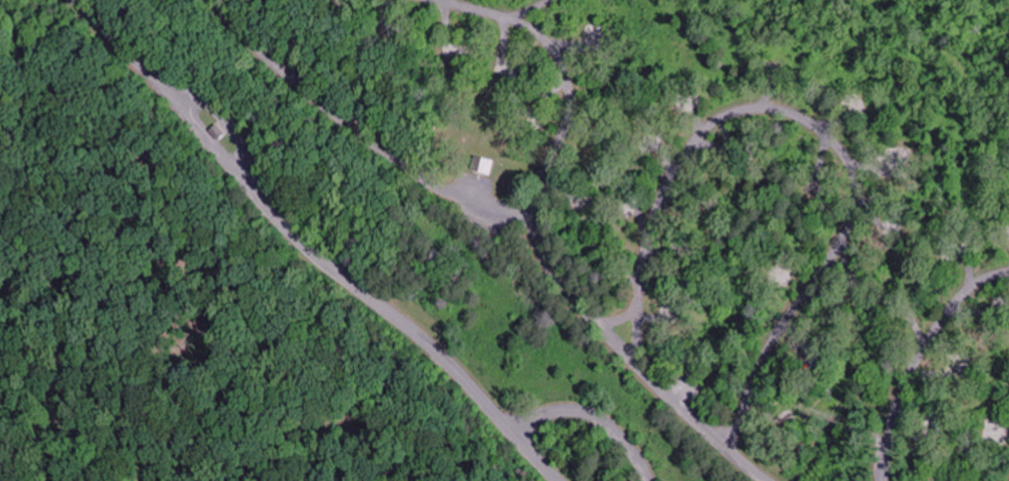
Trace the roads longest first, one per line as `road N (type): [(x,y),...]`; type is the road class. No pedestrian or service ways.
road 1 (residential): [(726,448),(769,345),(852,214),(848,163),(823,133),(788,113),(761,109),(721,119),(700,135),(671,177),(649,236),(636,364)]
road 2 (residential): [(210,0),(263,55),(419,177),(532,215),(564,123),(566,80),(528,28),(439,0)]
road 3 (tertiary): [(558,480),(433,350),(284,223),(76,0)]
road 4 (residential): [(766,480),(593,319),(544,258),(532,215)]
road 5 (residential): [(1008,274),(967,290),(920,351),(894,414),(883,480)]
road 6 (residential): [(648,480),(631,447),(593,415),(562,410),(512,434)]

